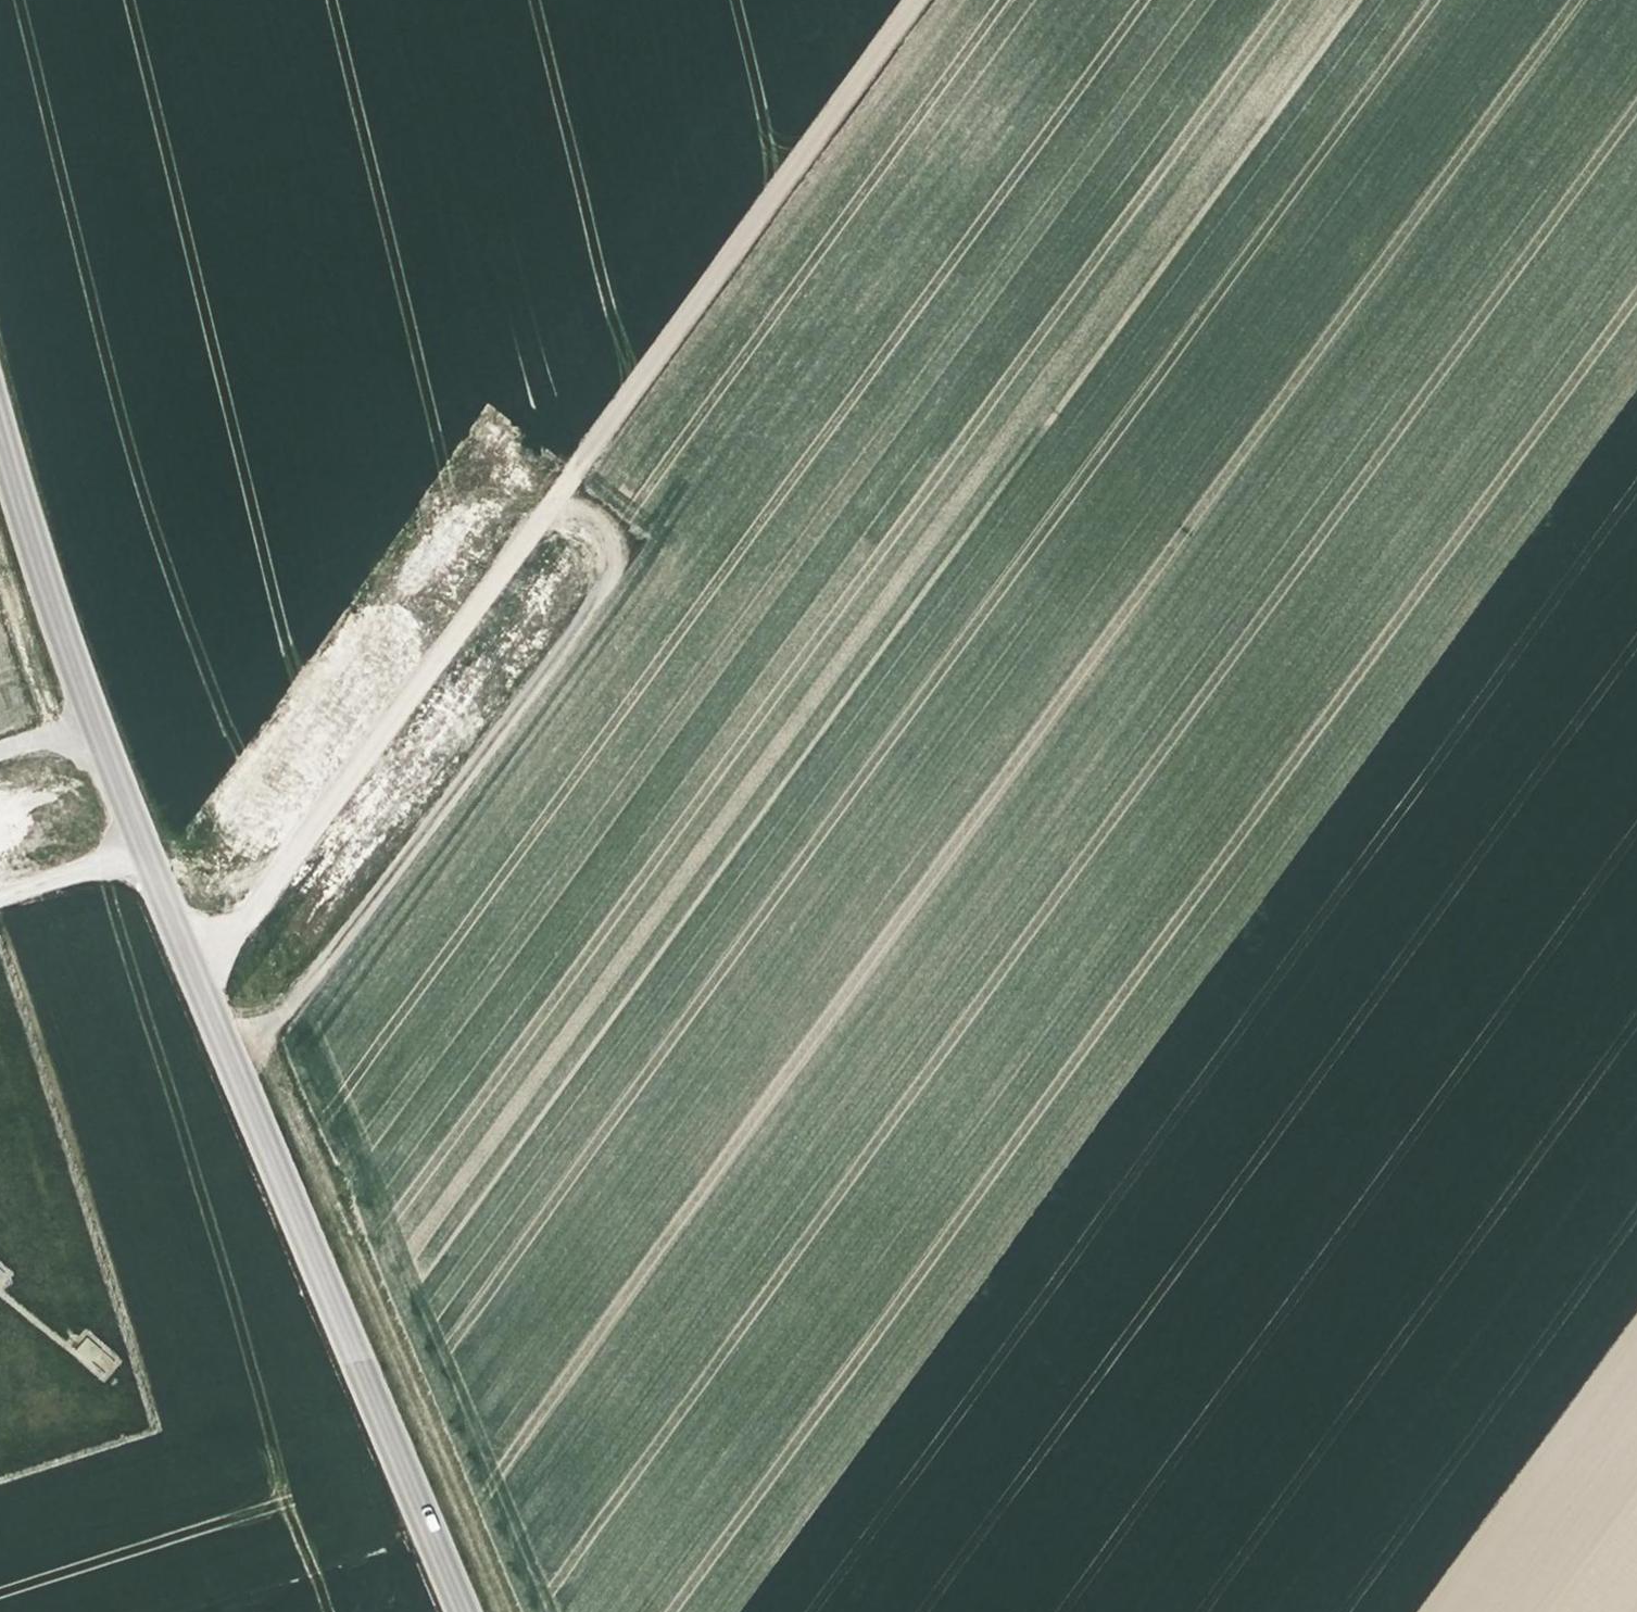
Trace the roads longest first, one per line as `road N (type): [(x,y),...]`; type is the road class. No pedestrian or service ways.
road 1 (track): [(926,0),(560,499),(633,549),(235,1085)]
road 2 (unclassified): [(456,1611),(111,792),(48,603),(0,415)]

